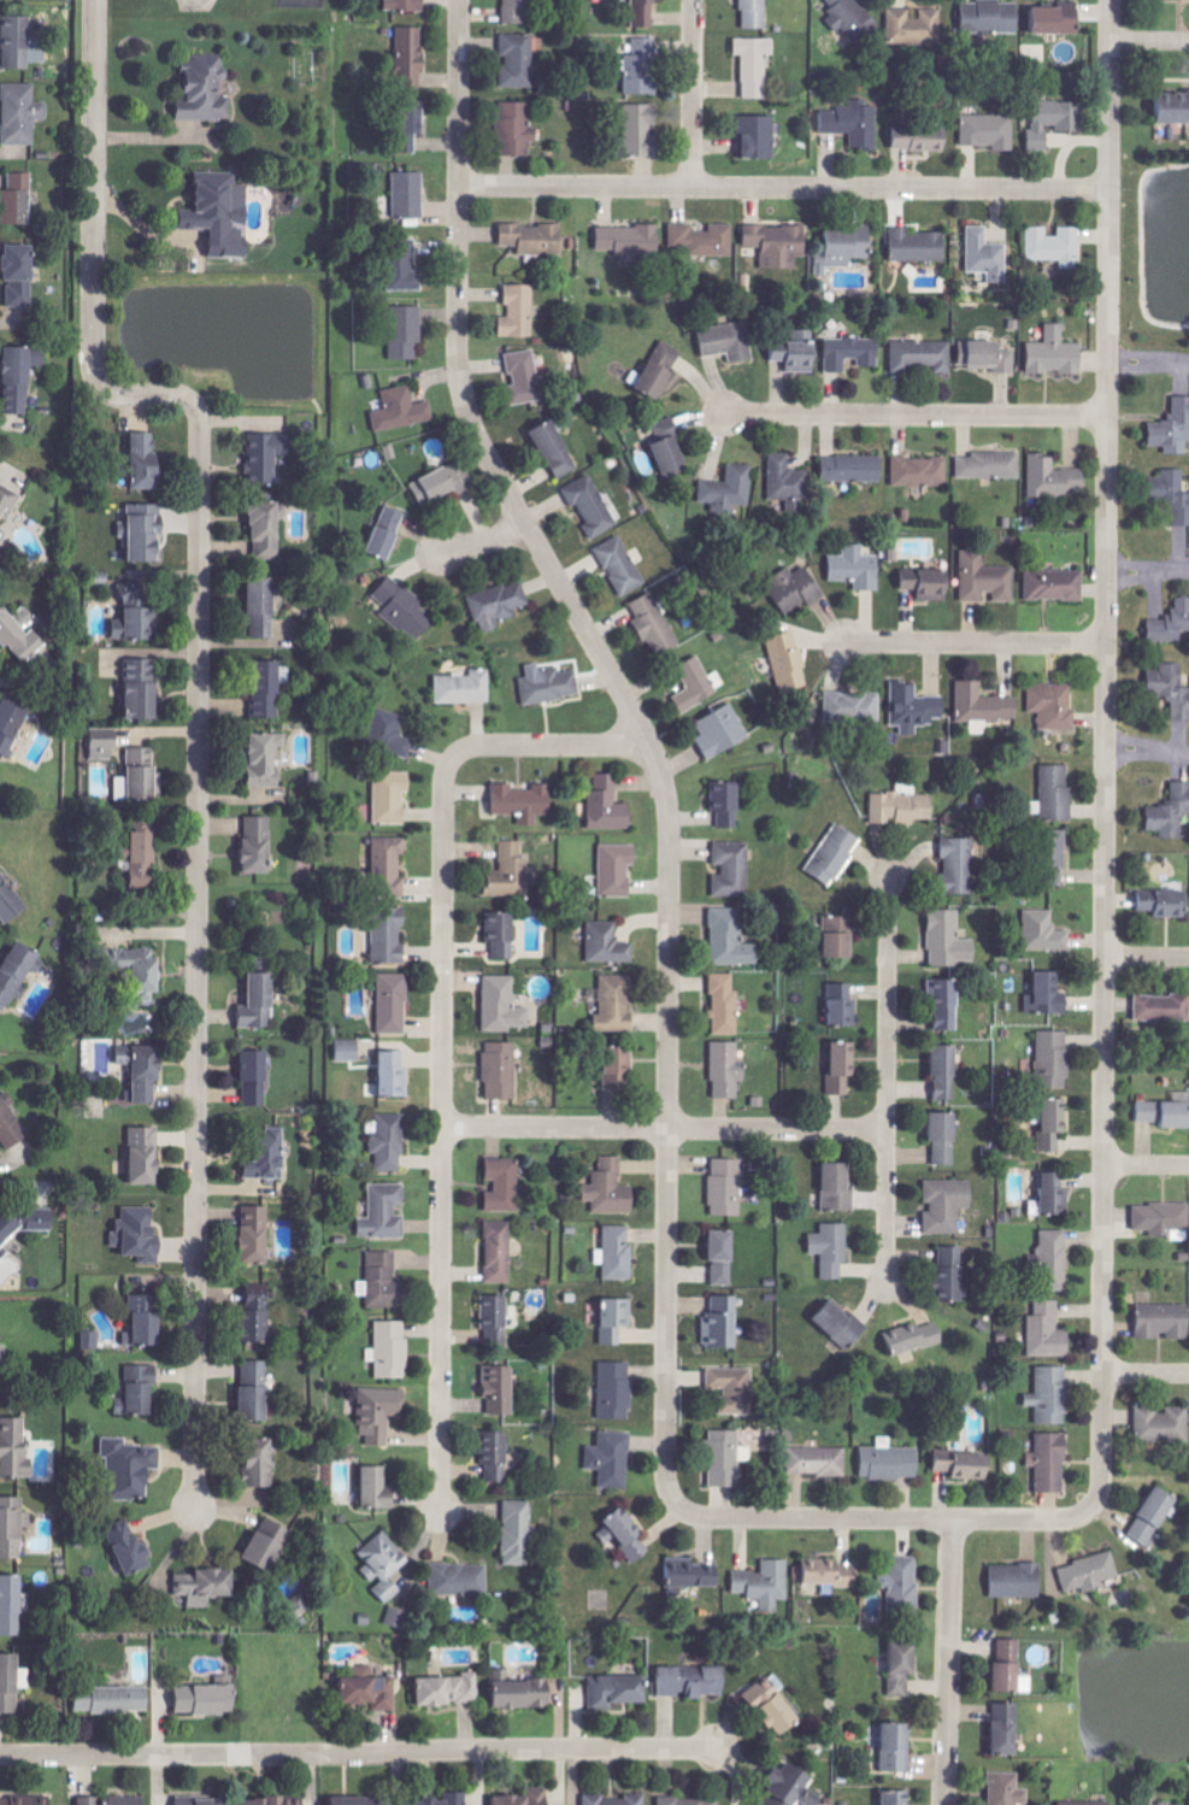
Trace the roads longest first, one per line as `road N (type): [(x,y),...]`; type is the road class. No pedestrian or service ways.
road 1 (residential): [(97,0),(96,372),(120,394),(184,399),(199,416),(195,1509)]
road 2 (residential): [(460,0),(461,393),(483,452),(644,734),(667,800),(671,1497)]
road 3 (residential): [(1109,0),(1097,1500)]
road 4 (residential): [(644,734),(623,746),(471,748),(446,774),(440,1511)]
road 5 (residential): [(718,1750),(0,1756)]
road 6 (residential): [(1108,192),(459,184)]
road 7 (residential): [(442,1128),(888,1130)]
road 8 (residential): [(671,1497),(687,1513),(710,1518),(1060,1521),(1087,1513),(1097,1500)]
road 9 (residential): [(889,877),(887,1286)]
road 10 (residential): [(1107,417),(724,416)]
road 11 (residential): [(946,1804),(954,1519)]
road 12 (residential): [(1107,645),(844,643)]
road 13 (residential): [(693,189),(694,0)]

